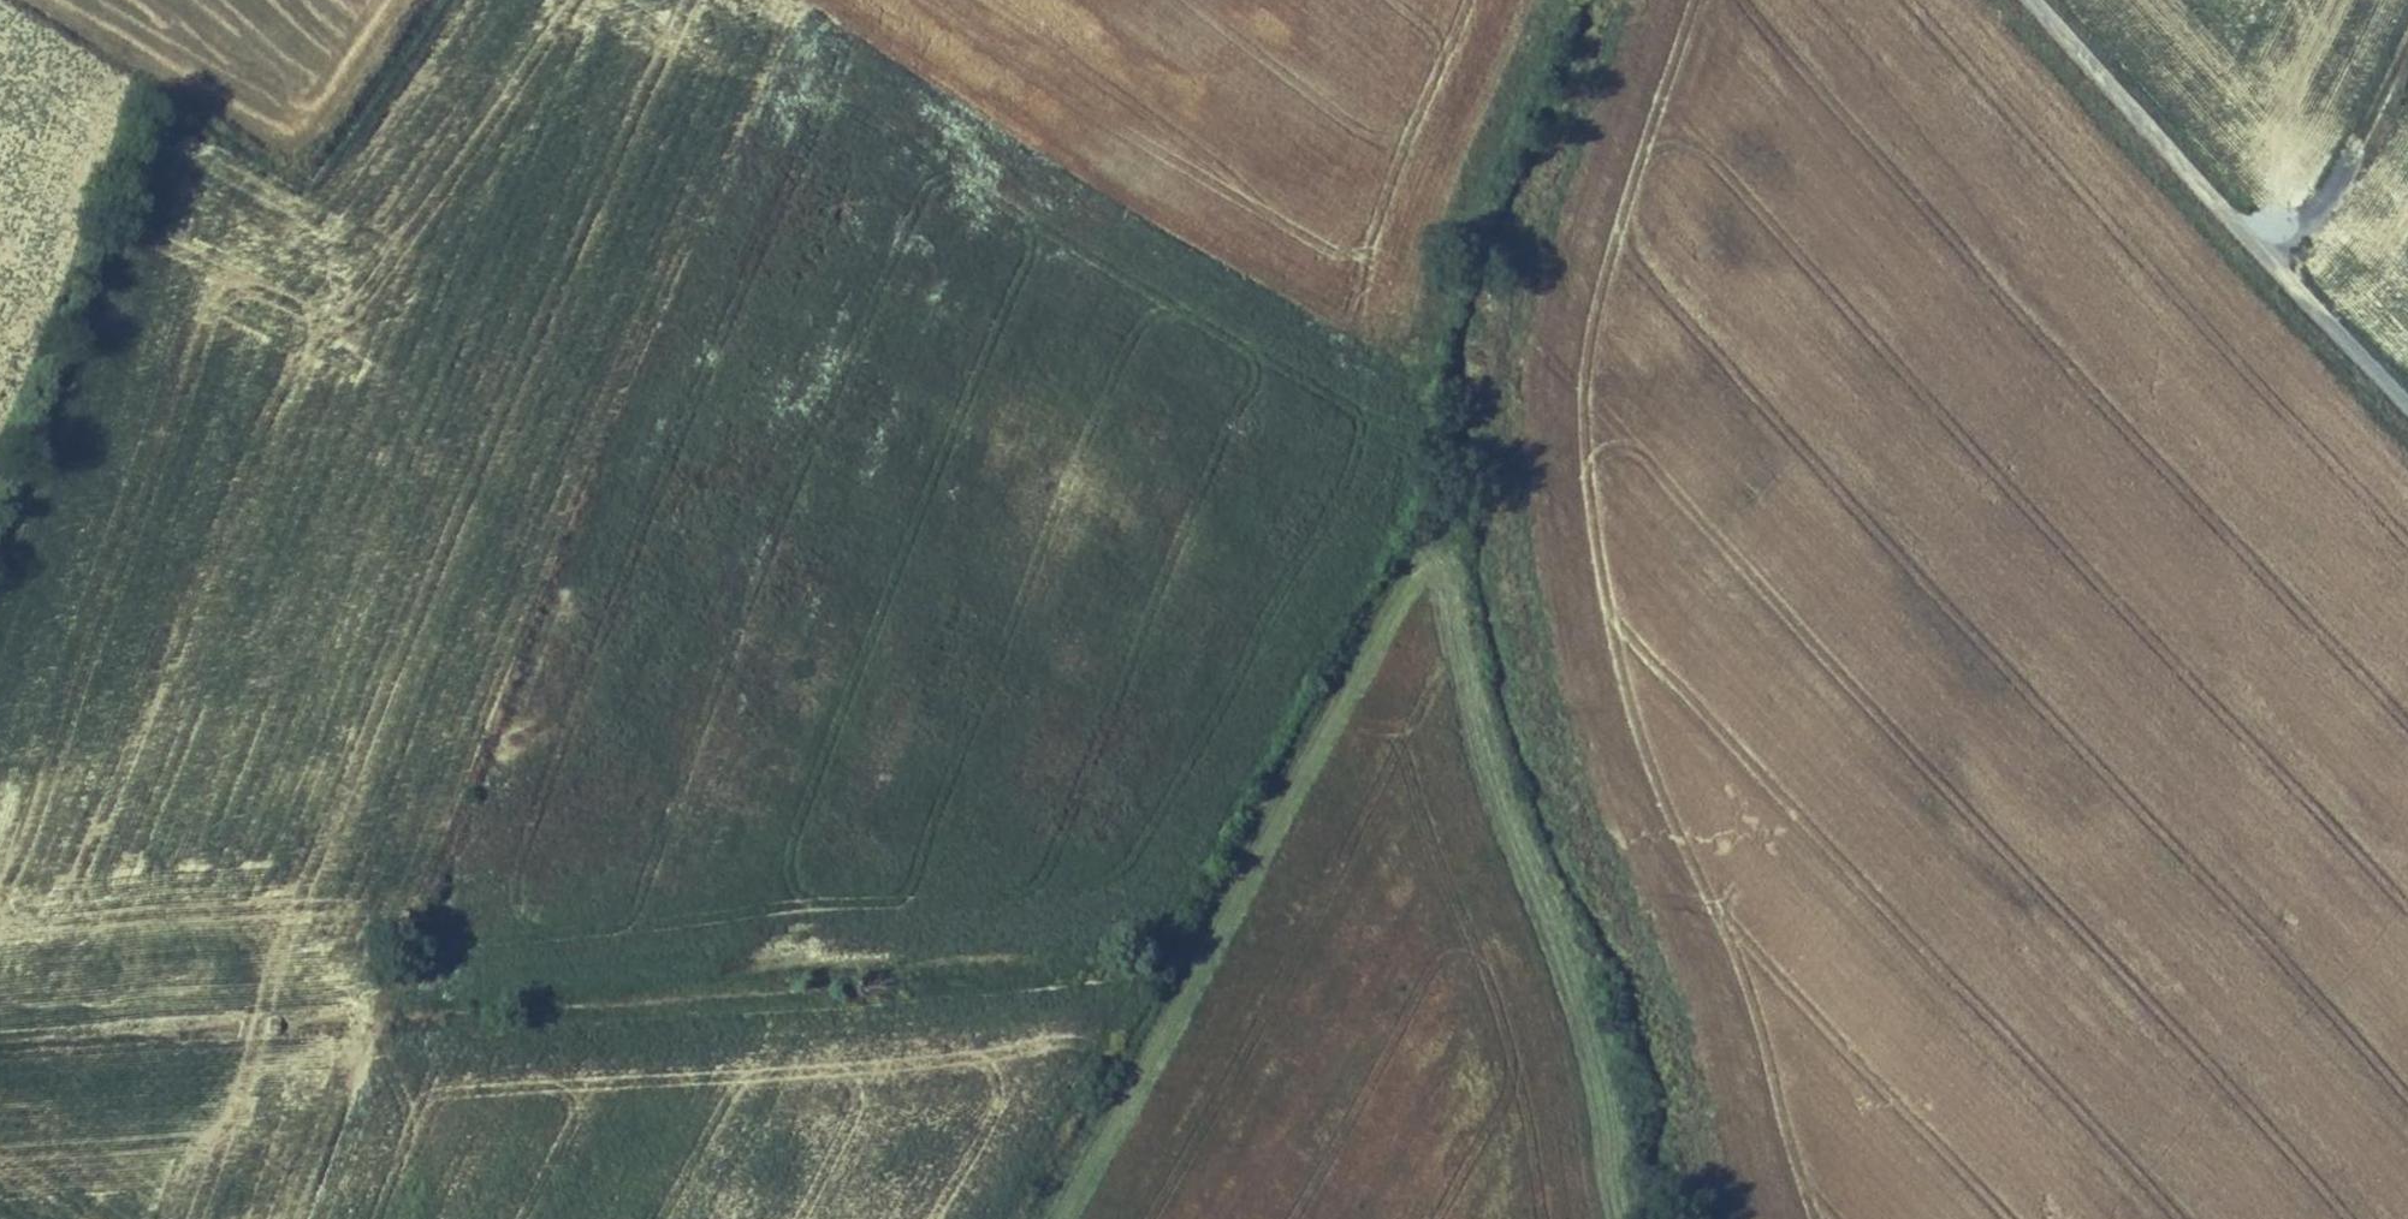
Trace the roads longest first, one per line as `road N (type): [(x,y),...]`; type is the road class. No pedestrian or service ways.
road 1 (track): [(2025,0),(2407,410)]
road 2 (track): [(2256,253),(2302,233),(2407,51)]

